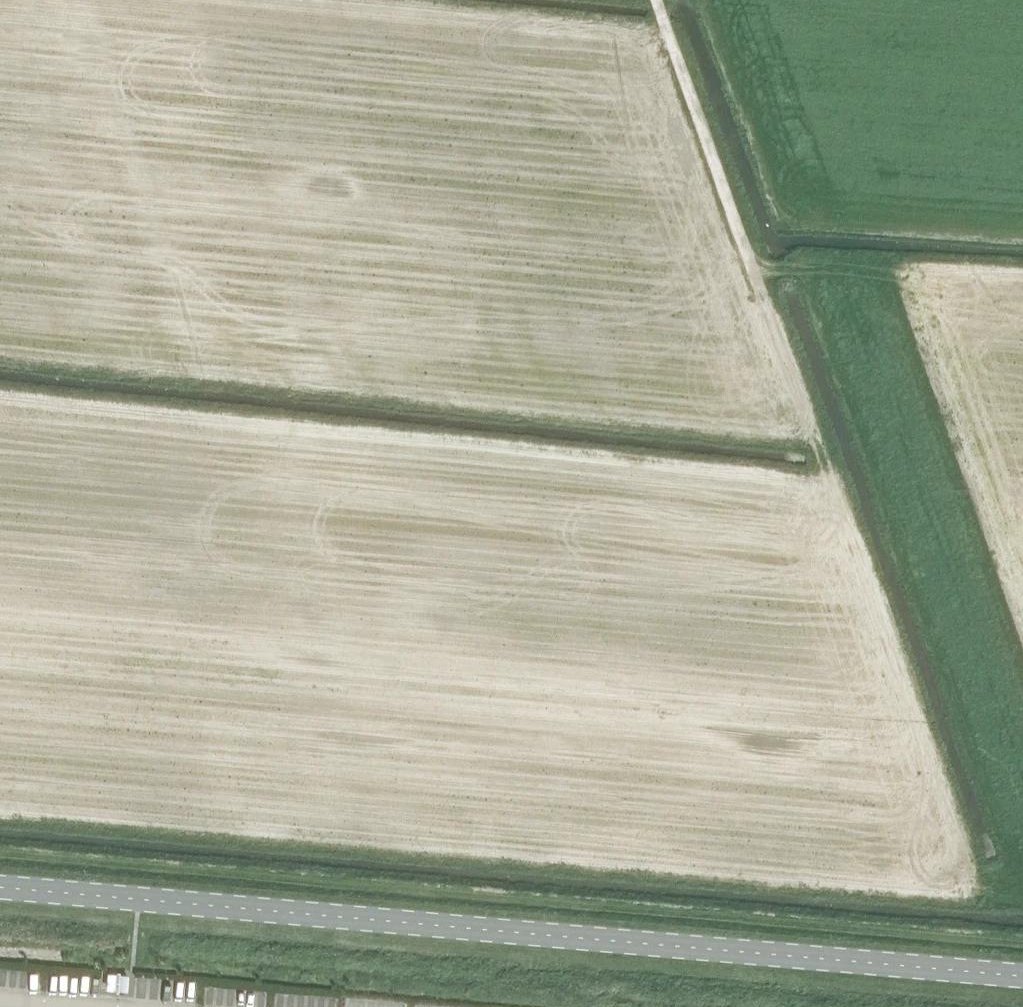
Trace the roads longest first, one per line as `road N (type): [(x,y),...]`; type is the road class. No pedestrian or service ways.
road 1 (track): [(1022,945),(0,855)]
road 2 (unclassified): [(1022,976),(0,887)]
road 3 (track): [(760,290),(657,0)]

